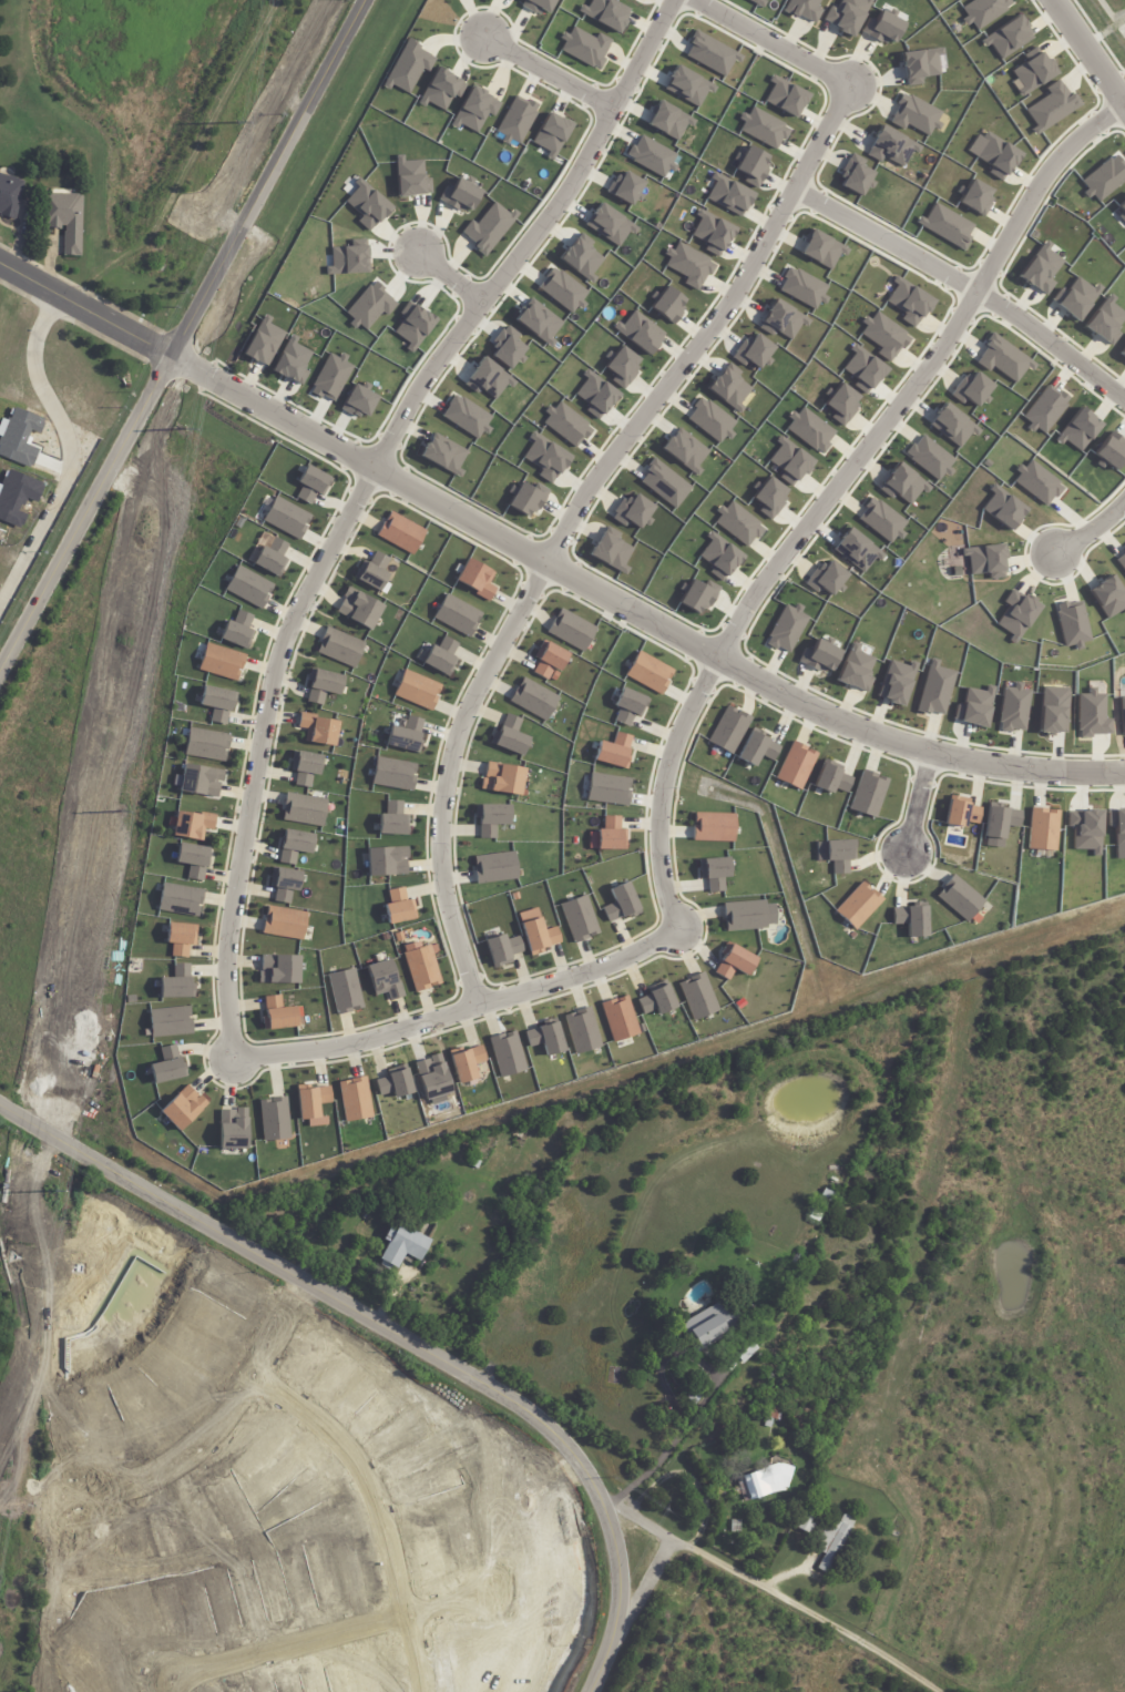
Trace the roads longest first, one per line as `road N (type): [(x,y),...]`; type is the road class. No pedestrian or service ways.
road 1 (residential): [(0,261),(775,692),(873,736),(978,764),(1124,771)]
road 2 (residential): [(694,0),(850,86),(735,293),(582,496),(469,703),(451,748),(438,856),(474,1009)]
road 3 (residential): [(233,1057),(224,944),(276,661),(296,611),(427,375),(565,202),(674,0)]
road 4 (residential): [(1124,103),(1076,135),(1052,163),(910,395),(749,594),(662,782),(661,887),(676,934)]
road 5 (tertiary): [(0,1107),(540,1417),(590,1470),(618,1561),(614,1635),(591,1691)]
road 6 (tertiary): [(366,0),(0,677)]
road 7 (residential): [(676,934),(574,978),(345,1048),(233,1057)]
road 8 (residential): [(794,188),(1025,322),(1124,400)]
road 9 (residential): [(253,1369),(331,1420),(375,1482),(427,1691)]
road 10 (residential): [(0,602),(70,459),(33,349),(59,293)]
road 11 (residential): [(173,1669),(490,1583)]
road 12 (residential): [(303,1282),(238,1394),(201,1438),(161,1465),(75,1487)]
road 13 (residential): [(480,35),(615,108)]
road 14 (residential): [(1052,0),(1124,103)]

